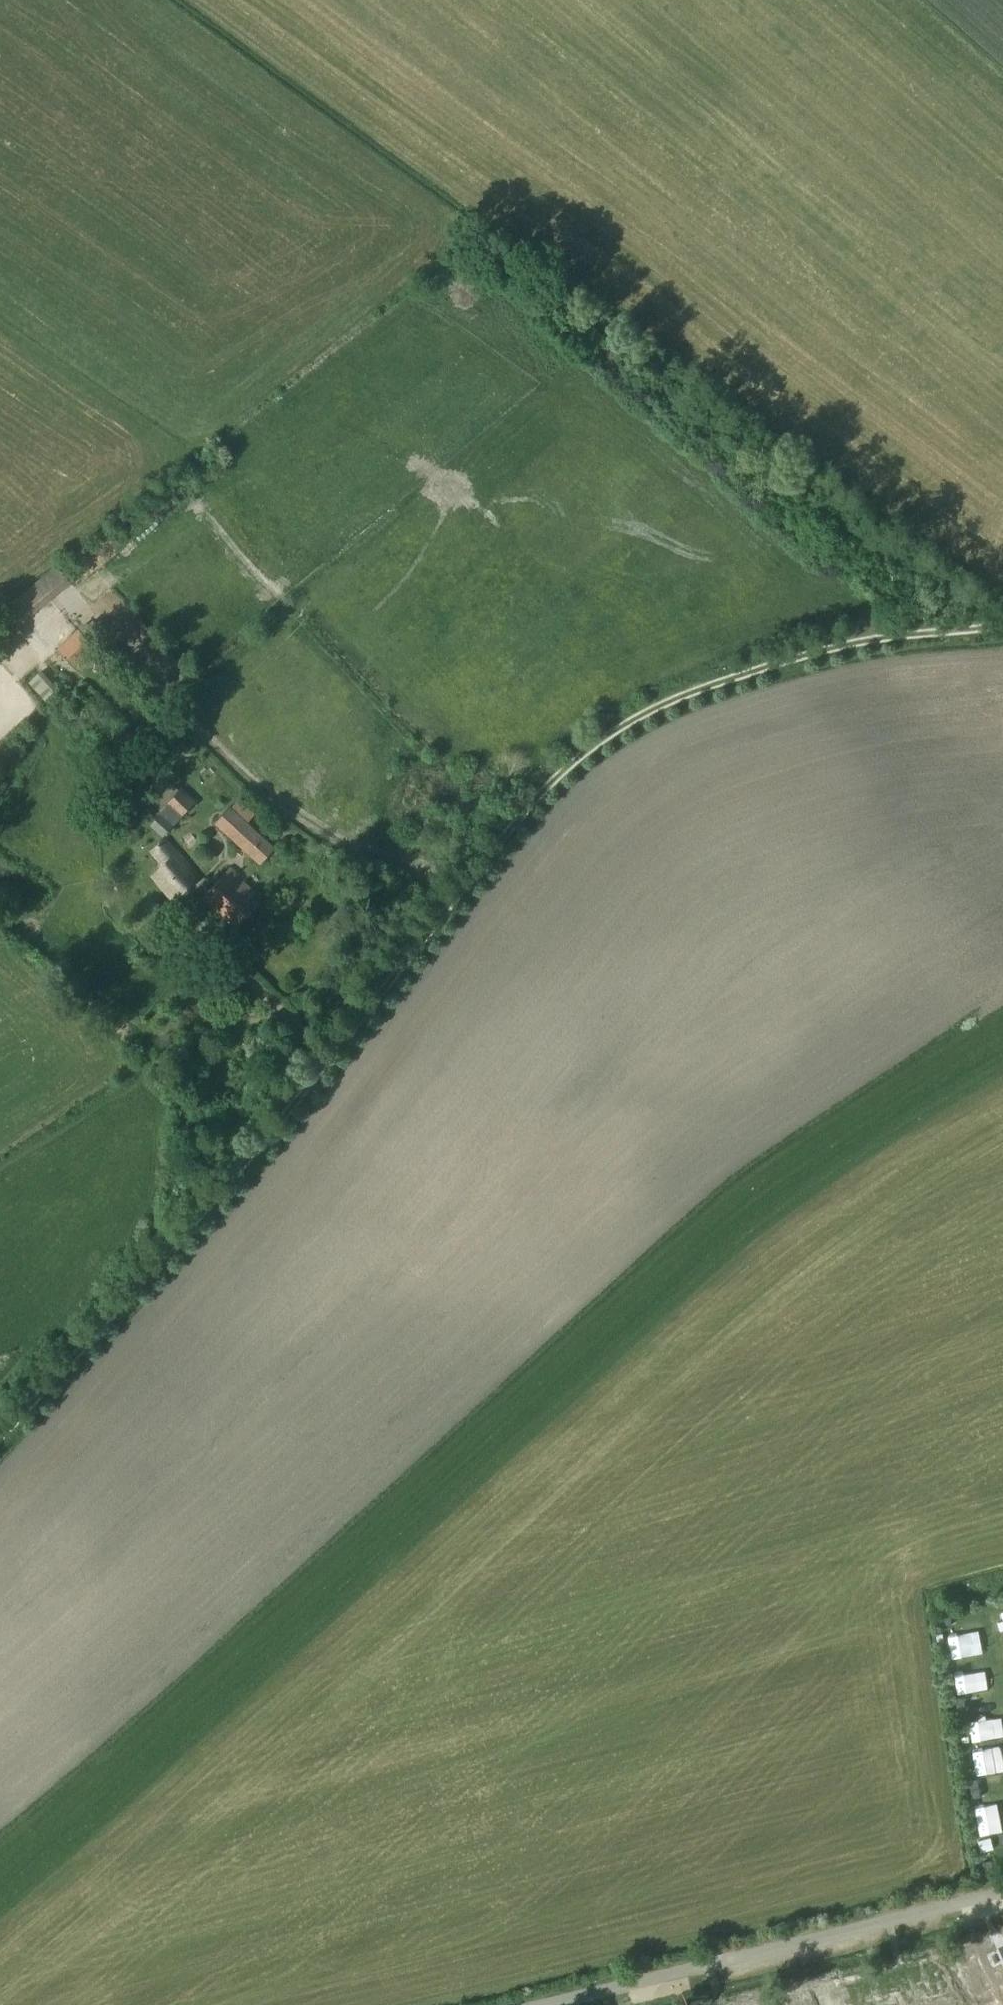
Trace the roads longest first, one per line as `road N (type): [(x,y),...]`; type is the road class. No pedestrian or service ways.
road 1 (track): [(0,1435),(586,754),(628,722),(825,646),(1002,619)]

